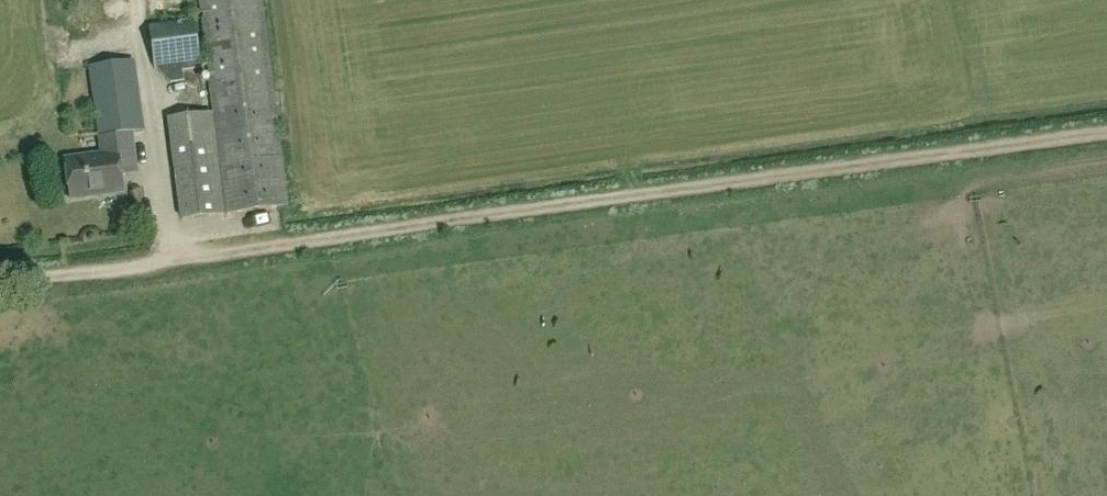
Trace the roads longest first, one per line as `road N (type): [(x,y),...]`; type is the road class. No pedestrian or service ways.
road 1 (track): [(0,281),(1106,135)]

